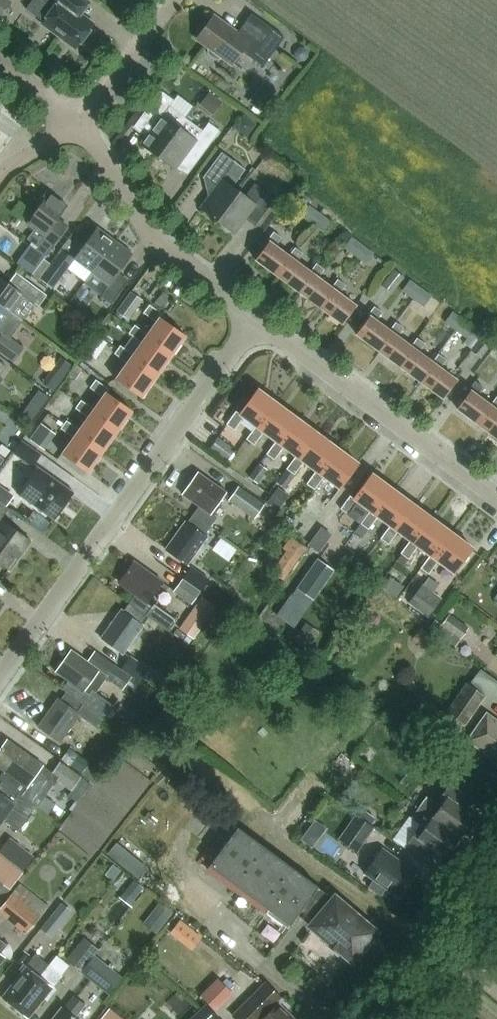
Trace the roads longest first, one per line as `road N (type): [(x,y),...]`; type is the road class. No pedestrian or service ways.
road 1 (residential): [(0,673),(258,315)]
road 2 (residential): [(496,496),(258,315)]
road 3 (residential): [(258,315),(154,237),(71,118)]
road 4 (secondary): [(385,1018),(496,876)]
road 5 (residential): [(71,118),(95,103),(171,0)]

